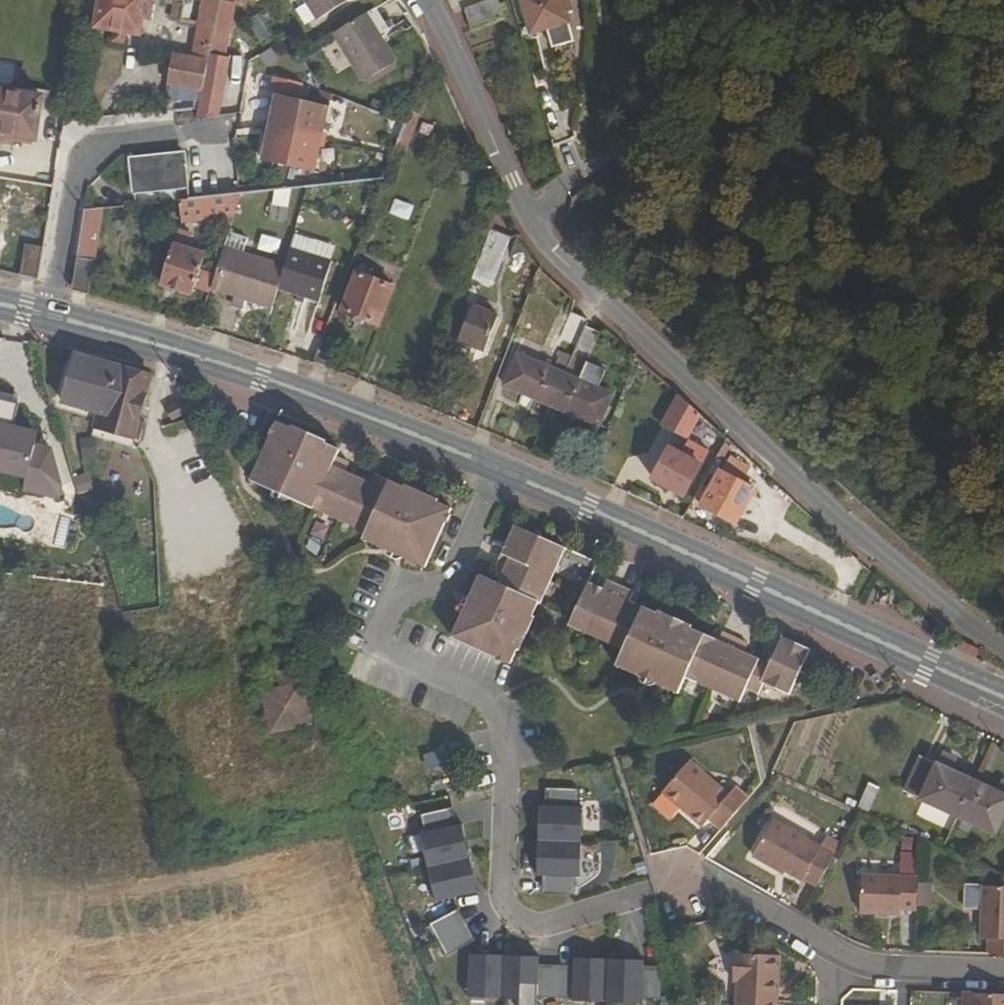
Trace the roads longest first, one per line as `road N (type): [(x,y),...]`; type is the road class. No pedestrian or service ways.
road 1 (residential): [(683,874),(560,922),(525,921),(500,892),(506,763),(458,679),(376,645),(401,585),(447,588),(503,469)]
road 2 (residential): [(1003,655),(877,552),(539,246),(526,225)]
road 3 (primary): [(503,469),(1003,698)]
road 4 (primary): [(53,315),(246,371),(503,469)]
road 5 (residential): [(224,128),(108,141),(79,166),(53,315)]
road 6 (residential): [(526,225),(418,0)]
road 7 (residential): [(829,955),(860,968),(1003,975)]
road 8 (residential): [(683,874),(829,955)]

